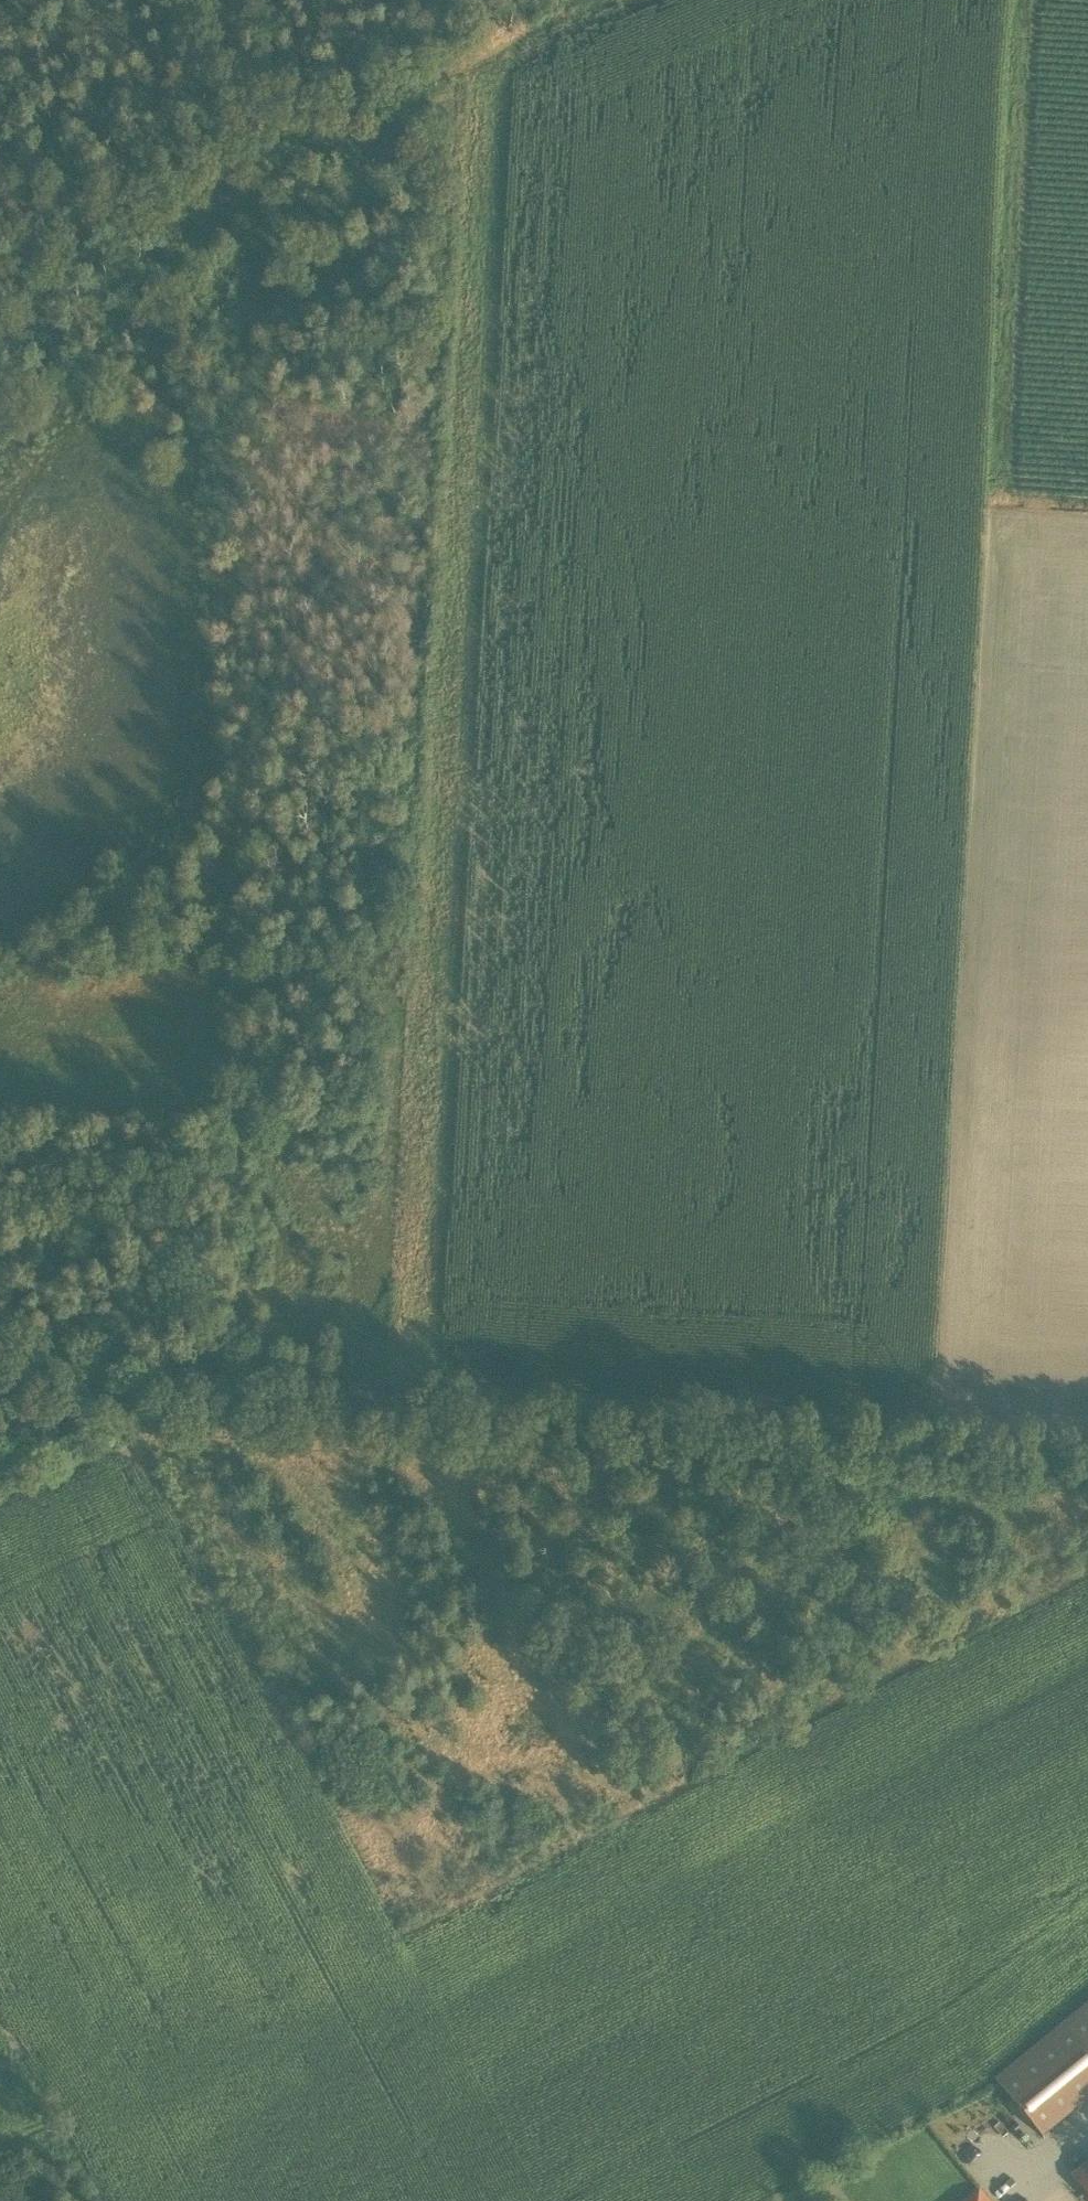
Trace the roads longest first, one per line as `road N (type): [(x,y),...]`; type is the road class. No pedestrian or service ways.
road 1 (track): [(0,1379),(343,1391),(1087,1442)]

